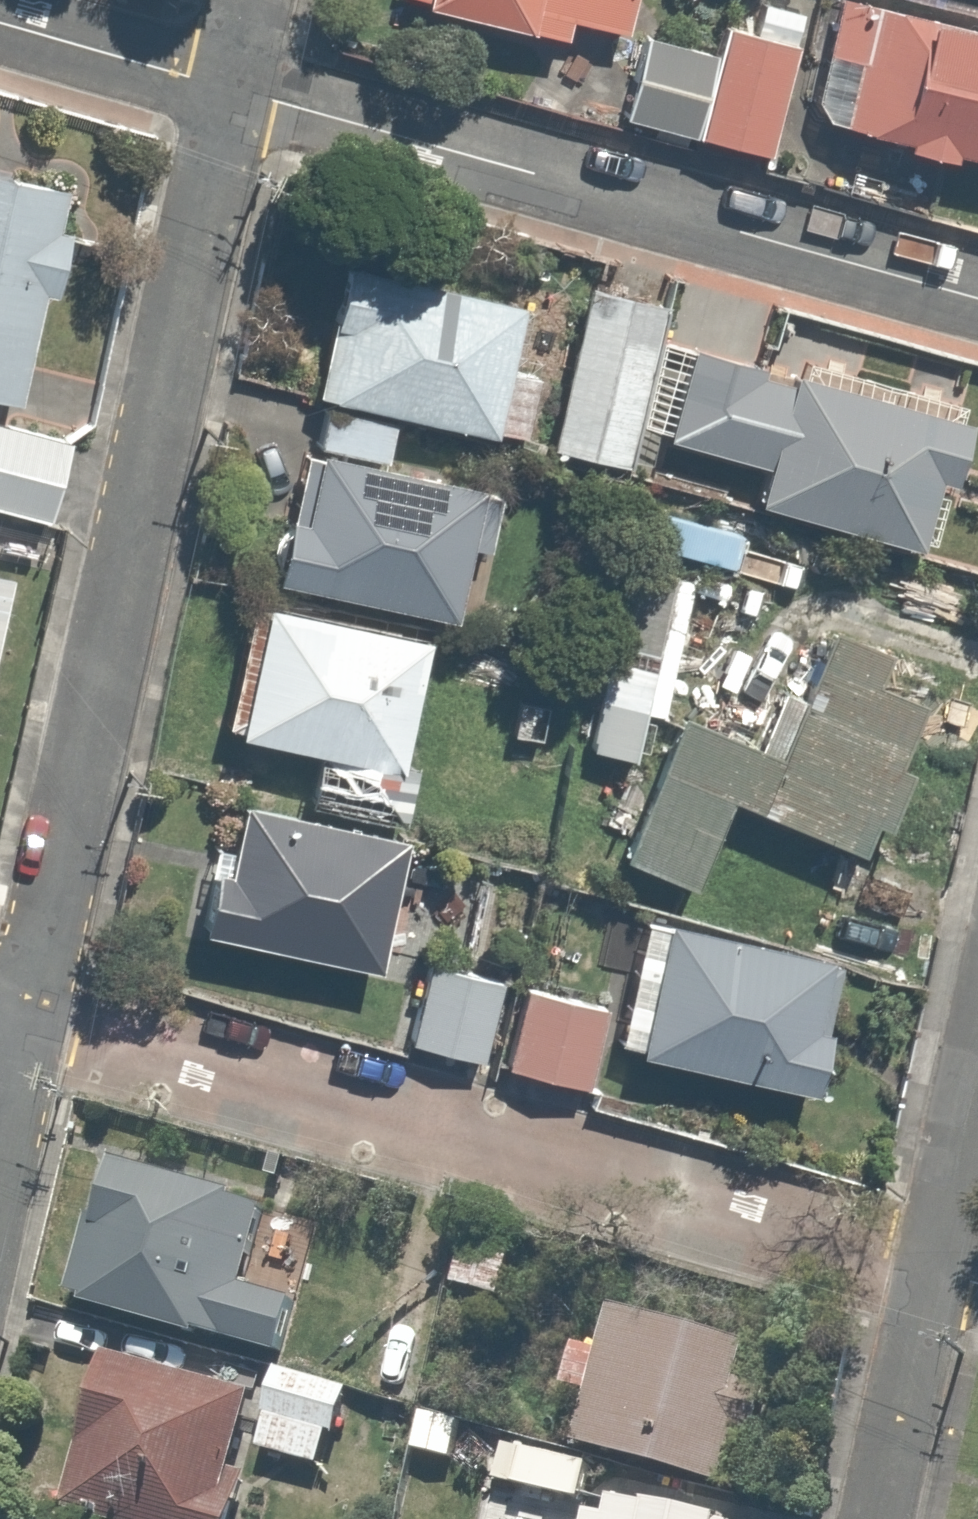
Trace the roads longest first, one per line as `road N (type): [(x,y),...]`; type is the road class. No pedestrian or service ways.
road 1 (residential): [(228,88),(22,1015)]
road 2 (residential): [(927,1268),(22,1015)]
road 3 (residential): [(977,300),(228,88)]
road 4 (residential): [(873,1518),(927,1268)]
road 5 (residential): [(927,1268),(977,1022)]
road 6 (residential): [(228,88),(0,23)]

